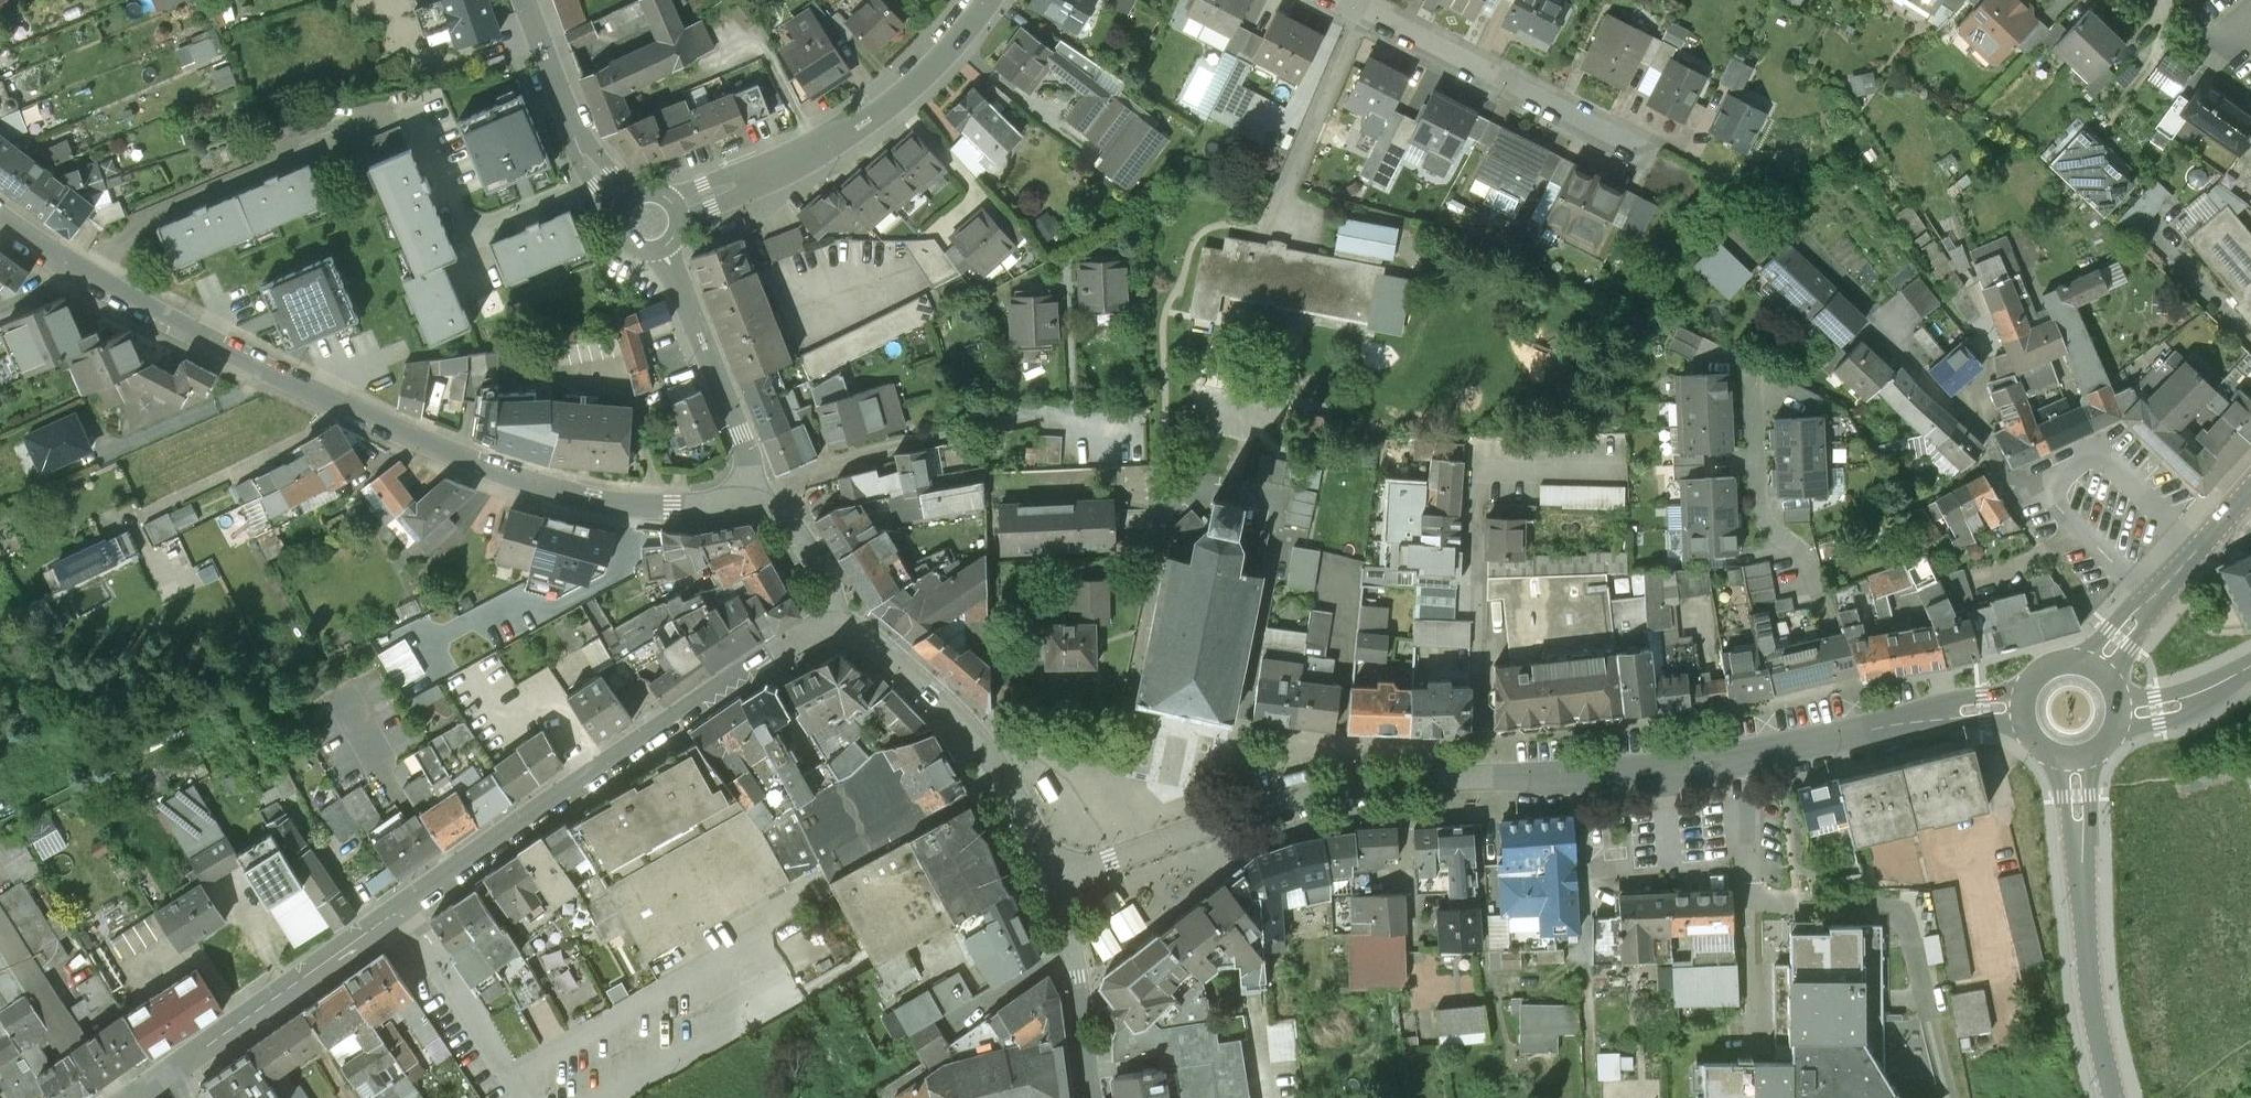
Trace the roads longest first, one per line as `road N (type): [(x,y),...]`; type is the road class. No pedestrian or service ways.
road 1 (tertiary): [(837,612),(158,1082)]
road 2 (tertiary): [(1865,738),(1673,768),(1319,798),(1056,881)]
road 3 (residential): [(0,222),(180,333),(378,427),(520,482),(599,504),(677,506),(758,494)]
road 4 (residential): [(979,0),(922,74),(832,138),(649,221)]
road 5 (residential): [(1865,738),(1810,586),(1764,521),(1755,382)]
road 6 (tertiary): [(1056,881),(1023,785),(994,747),(837,612)]
road 7 (residential): [(1342,0),(1654,157)]
road 8 (tertiary): [(2113,1097),(2089,986),(2073,756)]
road 9 (residential): [(649,221),(758,494)]
road 10 (residential): [(649,221),(606,181),(569,127),(524,0)]
road 11 (tertiary): [(2093,665),(2250,487)]
road 12 (tertiary): [(1093,1097),(1056,881)]
road 13 (residential): [(758,494),(837,612)]
road 14 (unclassified): [(2121,713),(2192,700),(2250,668)]

